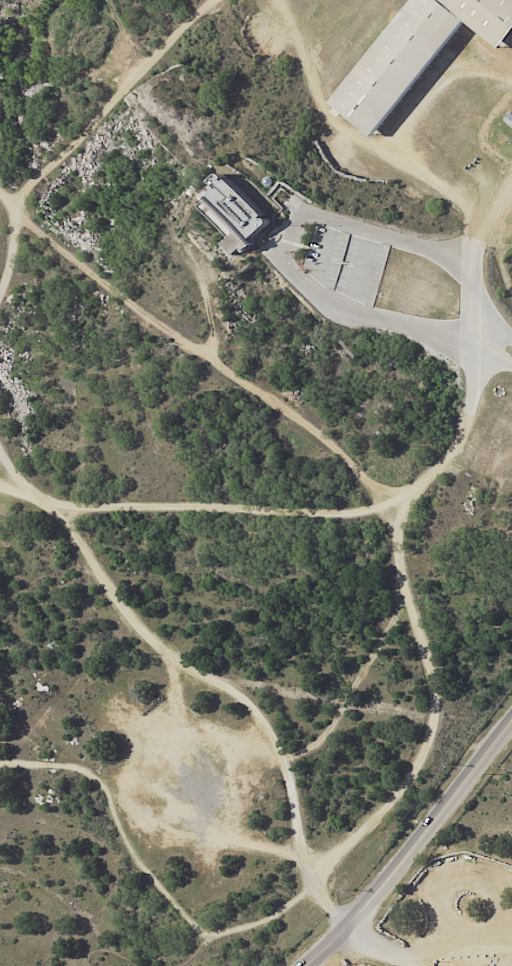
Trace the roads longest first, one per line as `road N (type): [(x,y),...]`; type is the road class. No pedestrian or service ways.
road 1 (tertiary): [(303,965),(352,922),(511,723)]

